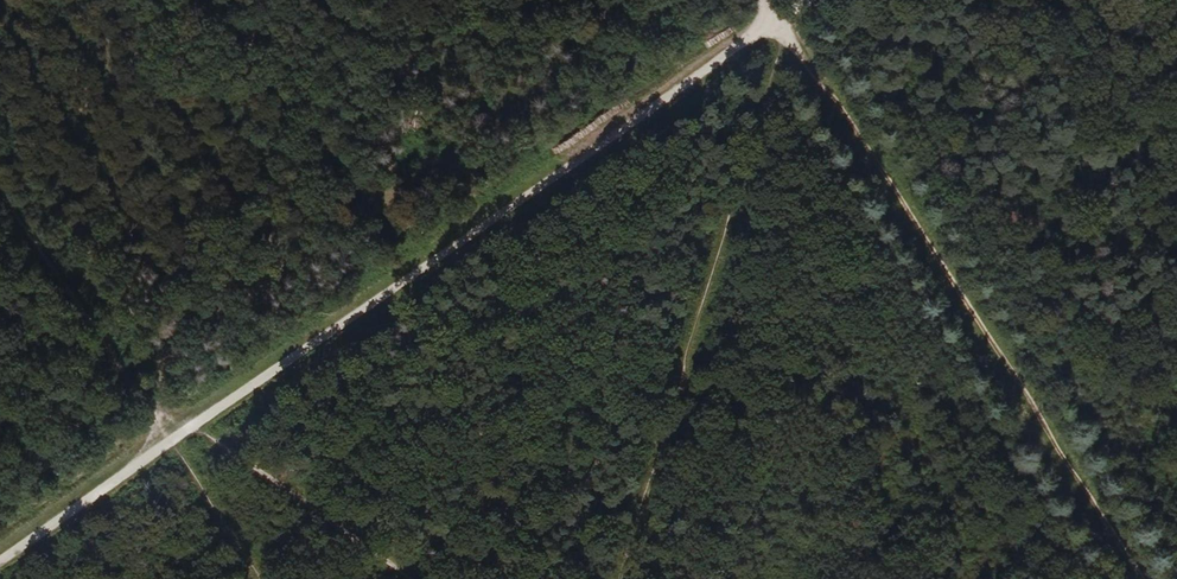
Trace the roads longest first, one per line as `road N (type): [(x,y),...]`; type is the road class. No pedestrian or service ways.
road 1 (track): [(816,0),(195,426)]
road 2 (track): [(1128,578),(778,19)]
road 3 (track): [(0,561),(195,426)]

